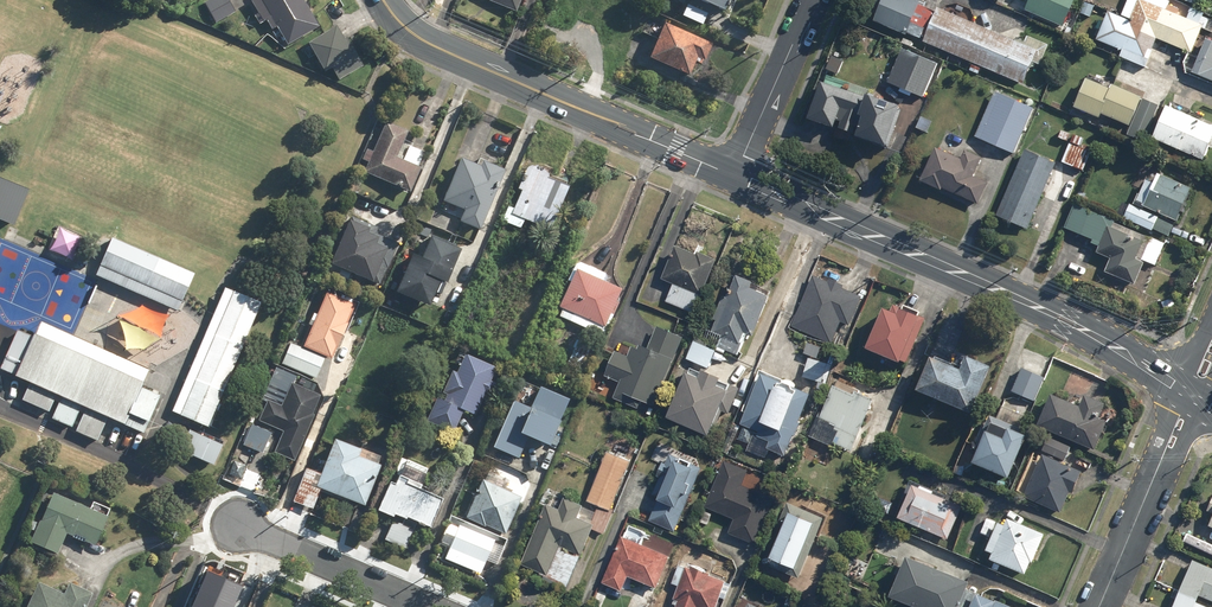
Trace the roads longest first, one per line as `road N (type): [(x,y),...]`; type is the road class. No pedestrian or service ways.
road 1 (tertiary): [(734,176),(1066,319),(1190,393)]
road 2 (tertiary): [(388,0),(407,28),(440,49),(734,176)]
road 3 (residential): [(1099,606),(1190,393)]
road 4 (residential): [(237,526),(431,606)]
road 5 (residential): [(812,0),(734,176)]

